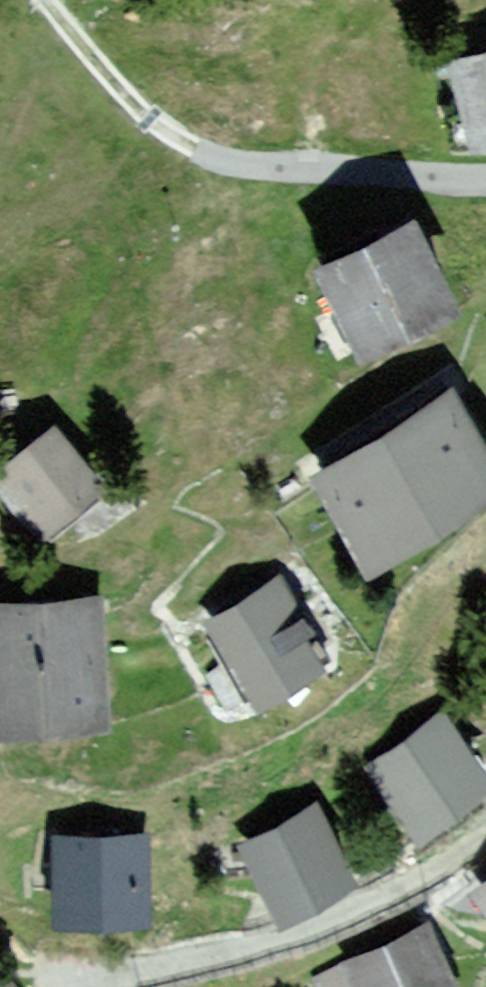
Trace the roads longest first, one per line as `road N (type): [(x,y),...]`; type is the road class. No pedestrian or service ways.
road 1 (residential): [(485,835),(427,877),(274,940),(70,984)]
road 2 (residential): [(485,178),(310,168),(199,147)]
road 3 (track): [(199,147),(138,108),(47,0)]
road 4 (track): [(310,168),(317,61),(353,0)]

